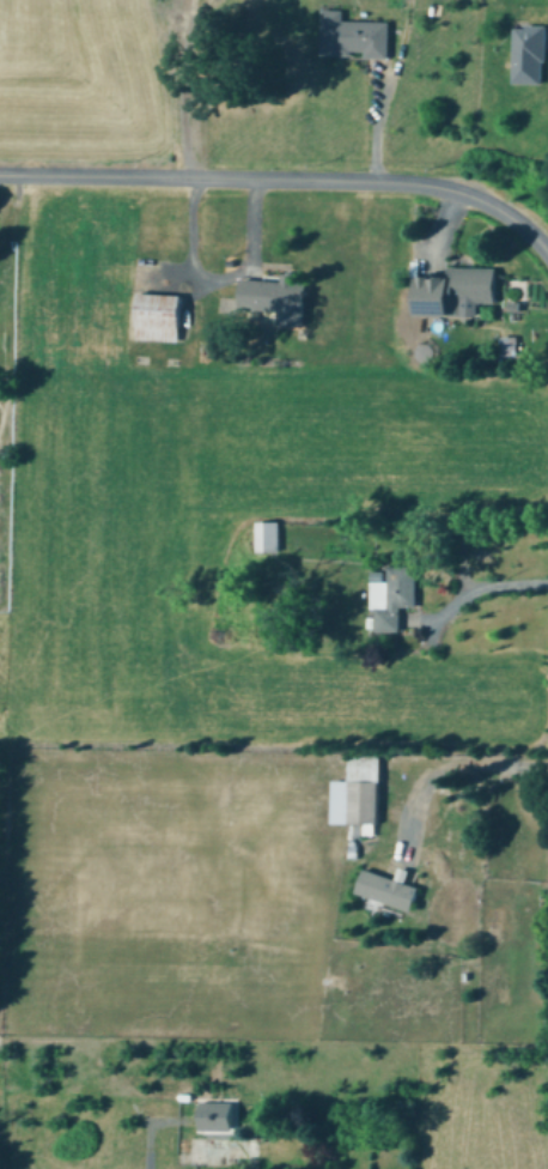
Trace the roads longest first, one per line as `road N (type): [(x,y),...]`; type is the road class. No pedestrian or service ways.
road 1 (tertiary): [(0,177),(432,187),(495,210),(547,255)]

